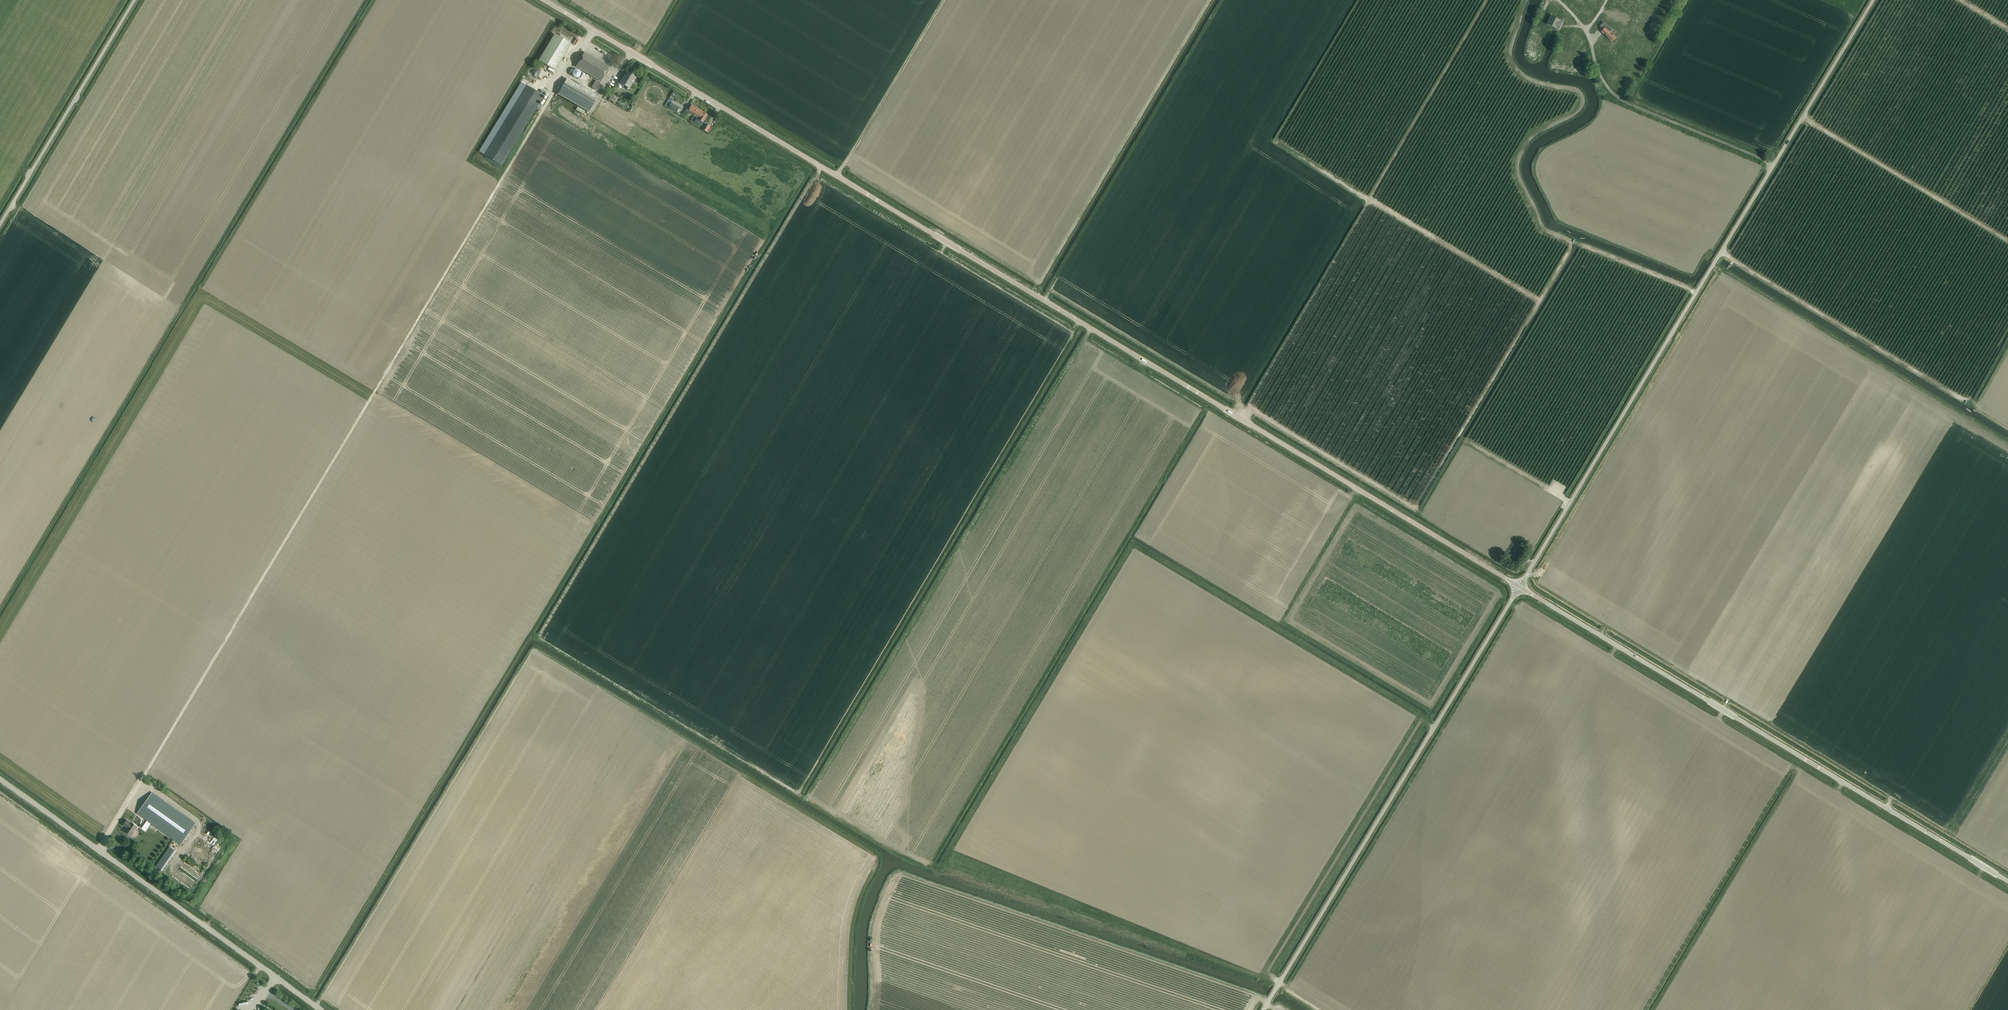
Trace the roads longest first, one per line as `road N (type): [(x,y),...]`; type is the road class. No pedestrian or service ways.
road 1 (unclassified): [(1520,586),(547,0)]
road 2 (unclassified): [(2007,879),(1520,586)]
road 3 (unclassified): [(1263,1009),(1520,586)]
road 4 (unclassified): [(1520,586),(1773,166)]
road 5 (unclassified): [(321,1009),(0,782)]
road 6 (unclassified): [(0,221),(133,0)]
road 7 (unclassified): [(1773,166),(1619,100),(1597,69),(1587,31)]
road 8 (unclassified): [(1773,166),(1873,0)]

